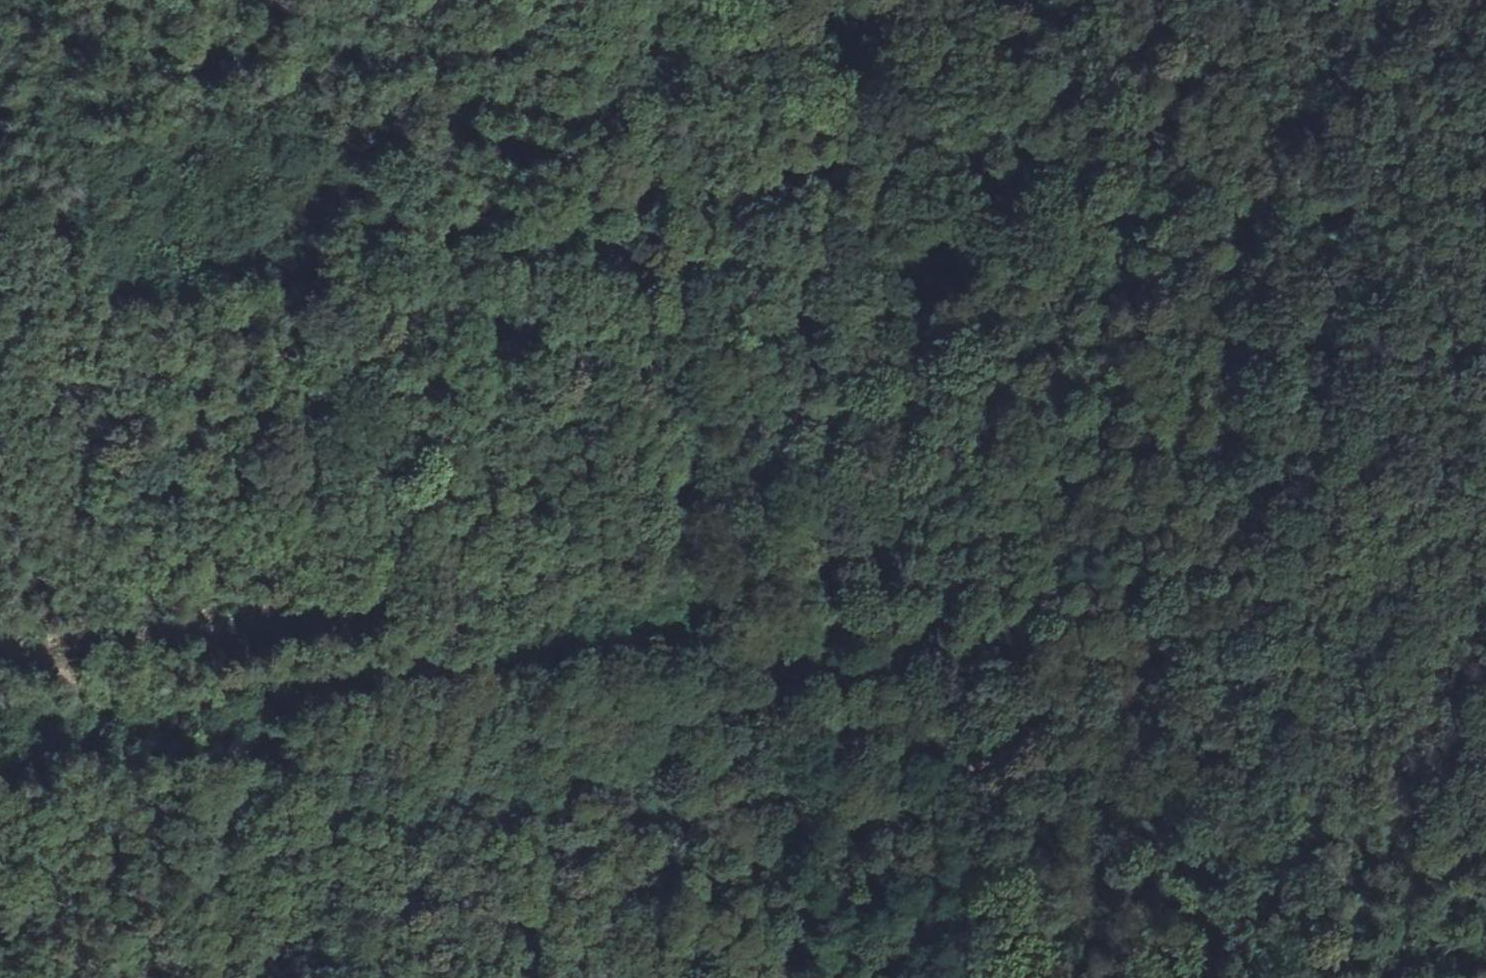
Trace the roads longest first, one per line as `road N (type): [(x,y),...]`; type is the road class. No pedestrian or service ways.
road 1 (track): [(869,612),(860,517),(917,309),(949,95),(983,0)]
road 2 (track): [(980,977),(950,908),(869,612)]

